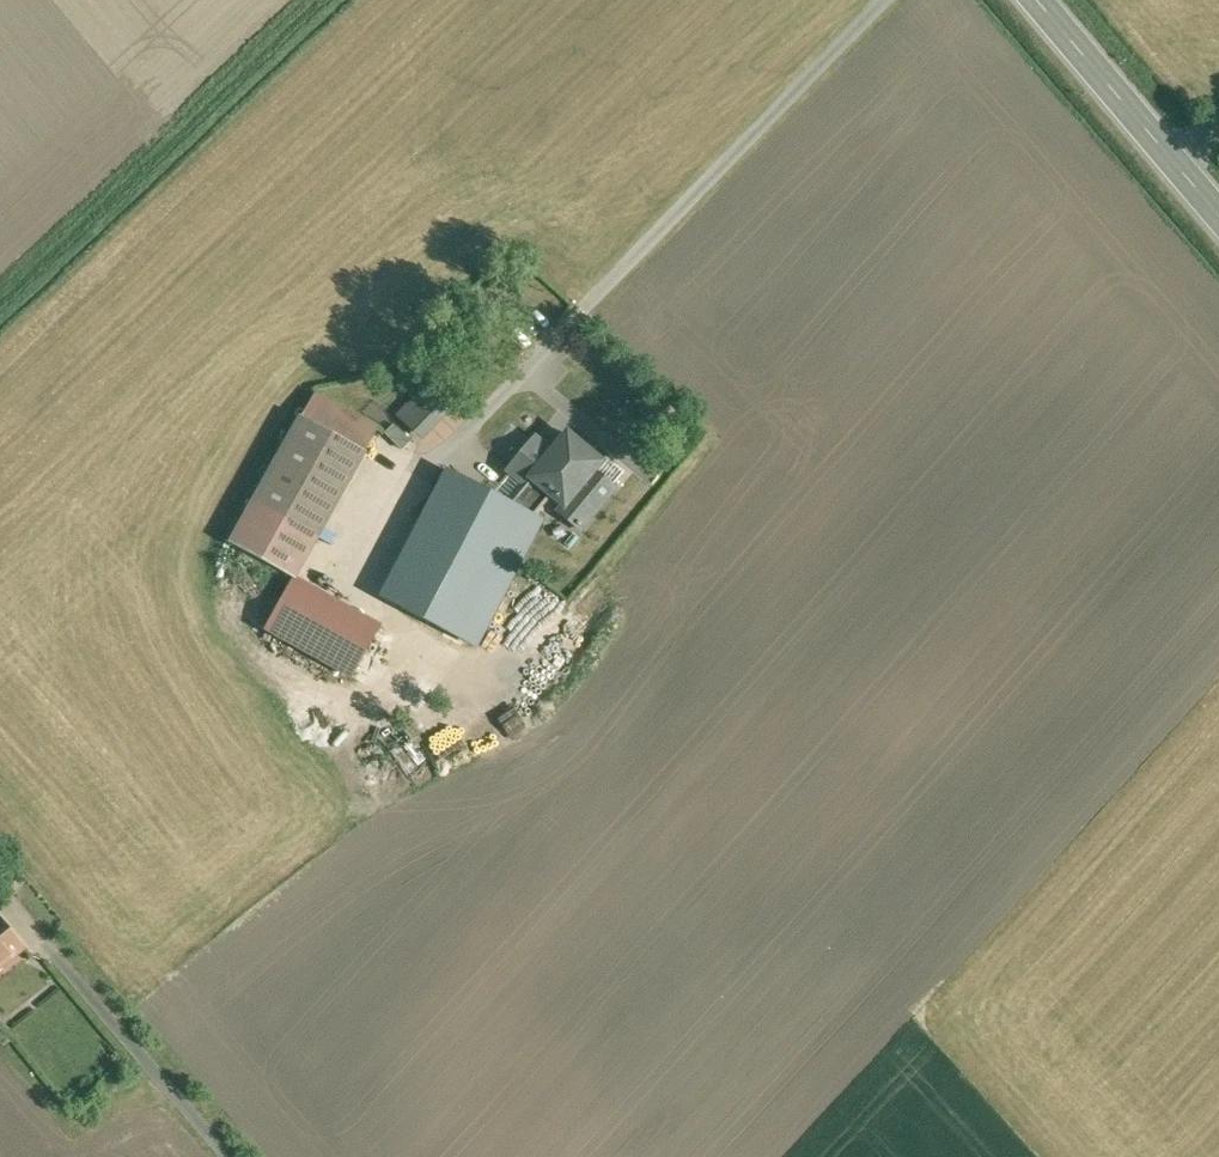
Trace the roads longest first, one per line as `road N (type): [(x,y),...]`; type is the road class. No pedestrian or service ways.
road 1 (secondary): [(1038,0),(1218,213)]

